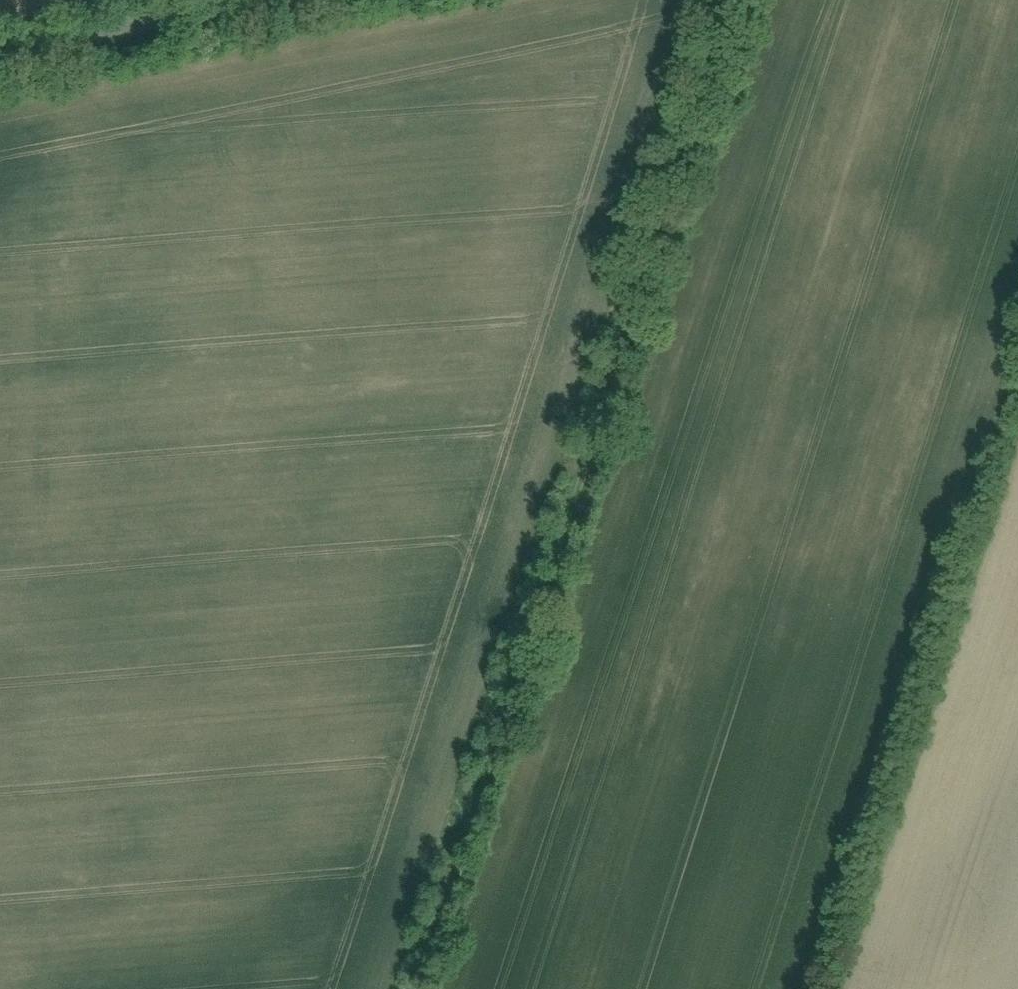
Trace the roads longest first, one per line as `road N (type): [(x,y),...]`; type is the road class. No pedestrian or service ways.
road 1 (unclassified): [(0,52),(258,0)]

